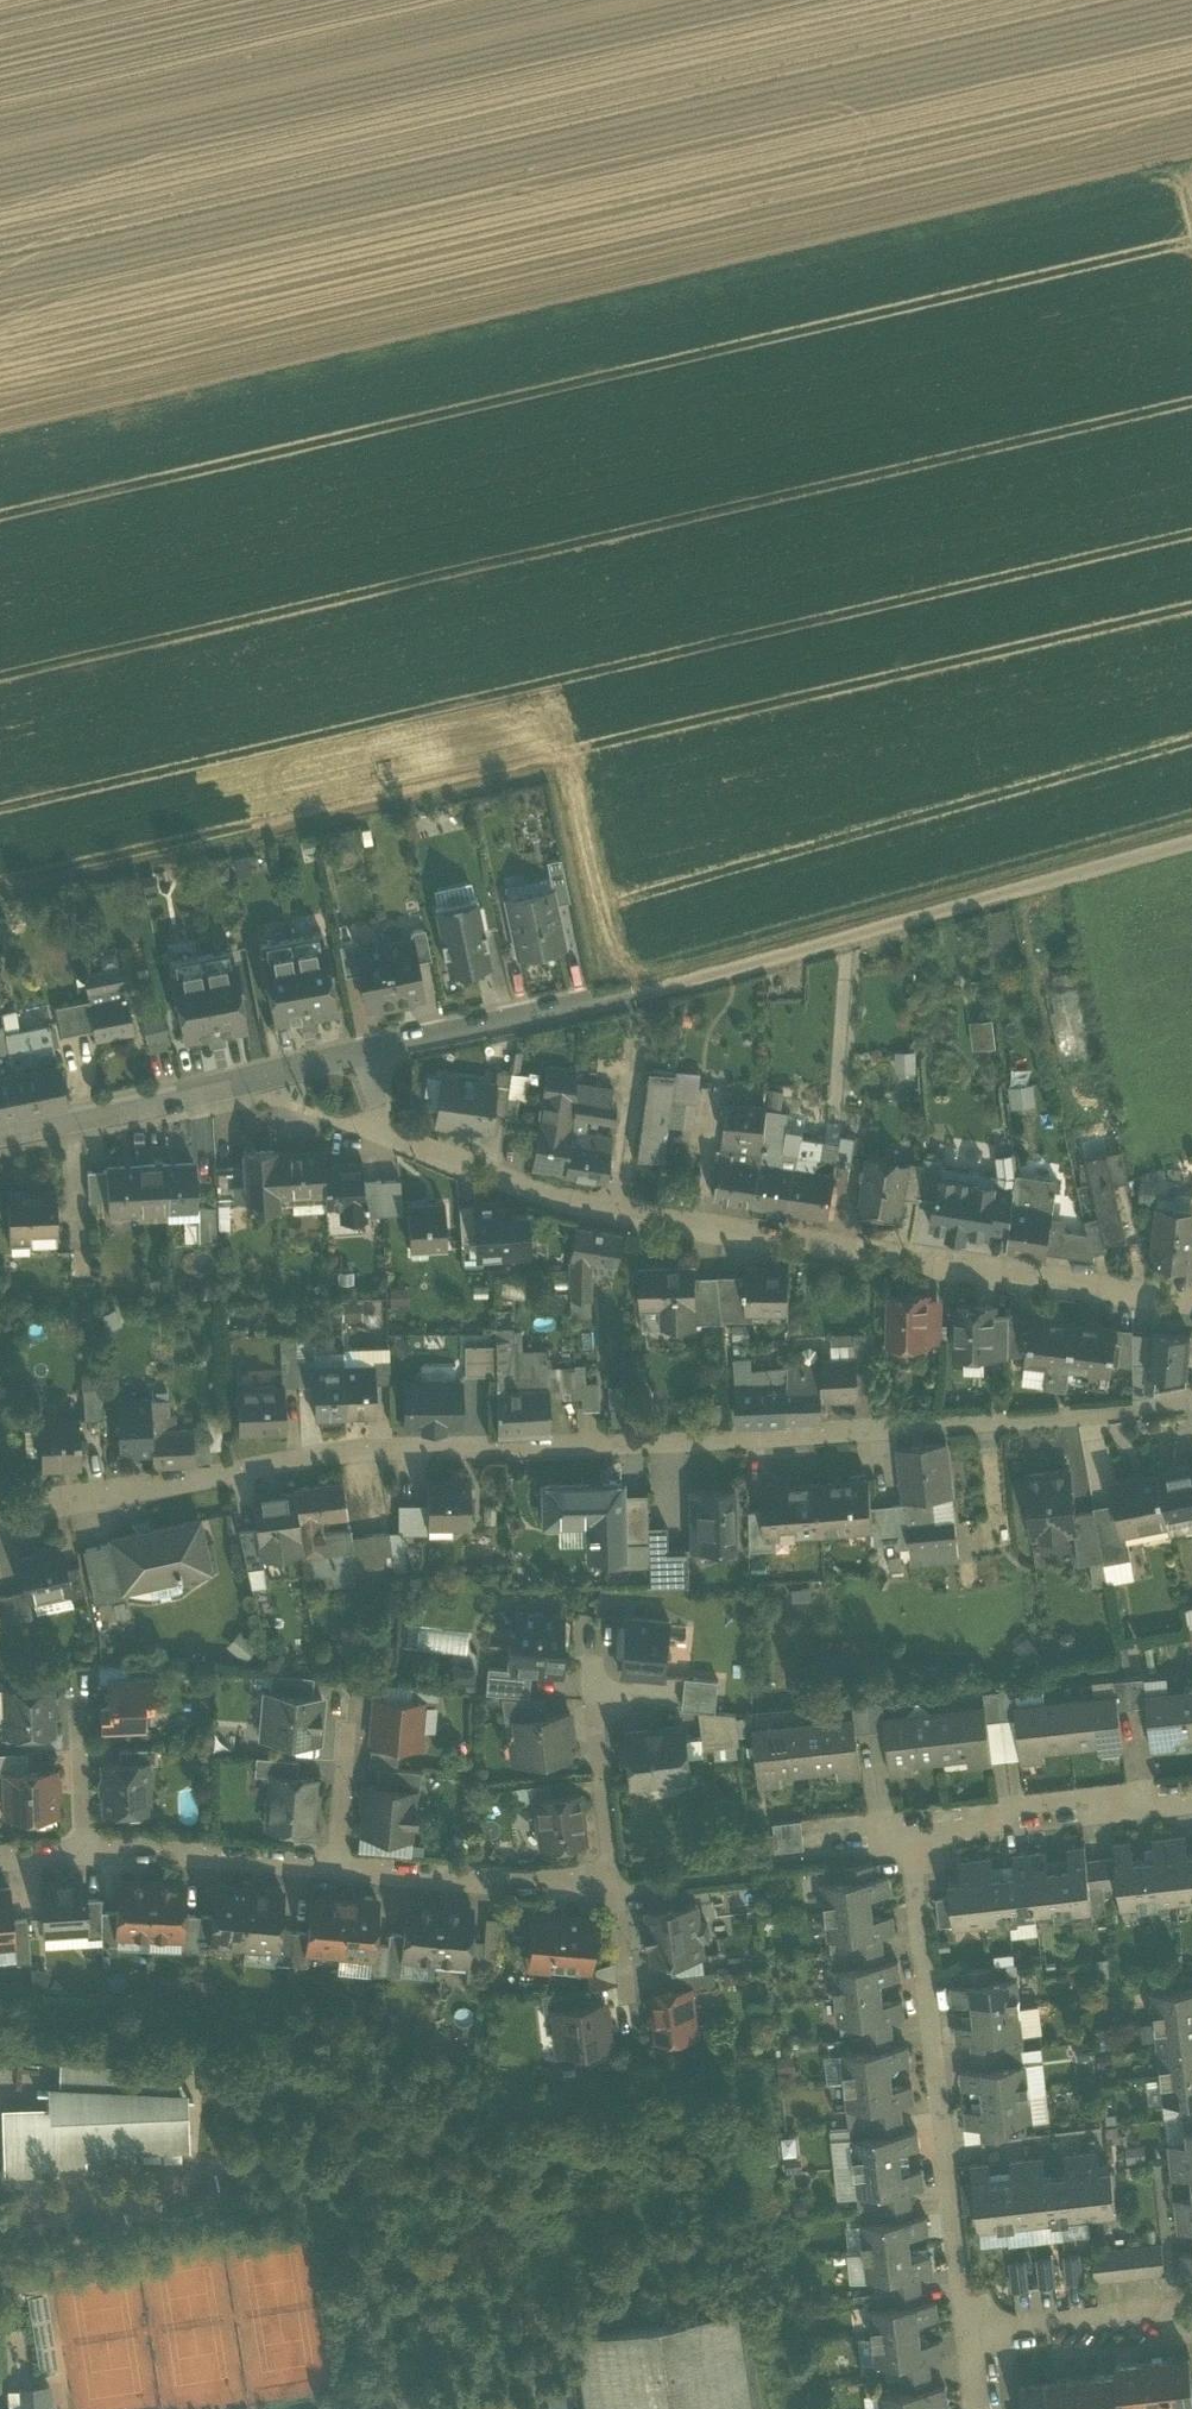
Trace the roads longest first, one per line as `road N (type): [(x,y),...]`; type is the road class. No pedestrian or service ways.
road 1 (residential): [(1191,1394),(1110,1414),(642,1442),(361,1446),(0,1513)]
road 2 (residential): [(1191,1307),(563,1204),(383,1126),(363,1056)]
road 3 (unclassified): [(1191,839),(633,994)]
road 4 (residential): [(909,1829),(969,2346)]
road 5 (residential): [(363,1056),(0,1136)]
road 6 (residential): [(1191,1801),(909,1829)]
road 7 (residential): [(633,994),(363,1056)]
road 8 (residential): [(610,1884),(337,1865)]
road 9 (residential): [(337,1865),(81,1849)]
road 10 (residential): [(1191,2324),(969,2346)]
road 11 (residential): [(594,1688),(610,1884)]
road 12 (residential): [(337,1865),(352,1728)]
road 13 (residential): [(81,1849),(78,1716)]

